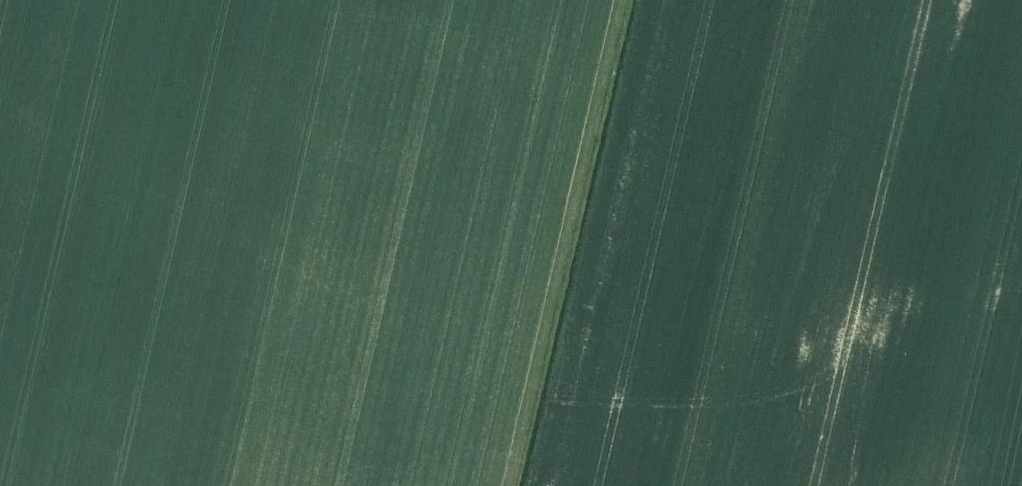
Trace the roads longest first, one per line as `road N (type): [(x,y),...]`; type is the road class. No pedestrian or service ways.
road 1 (track): [(511,485),(623,0)]

